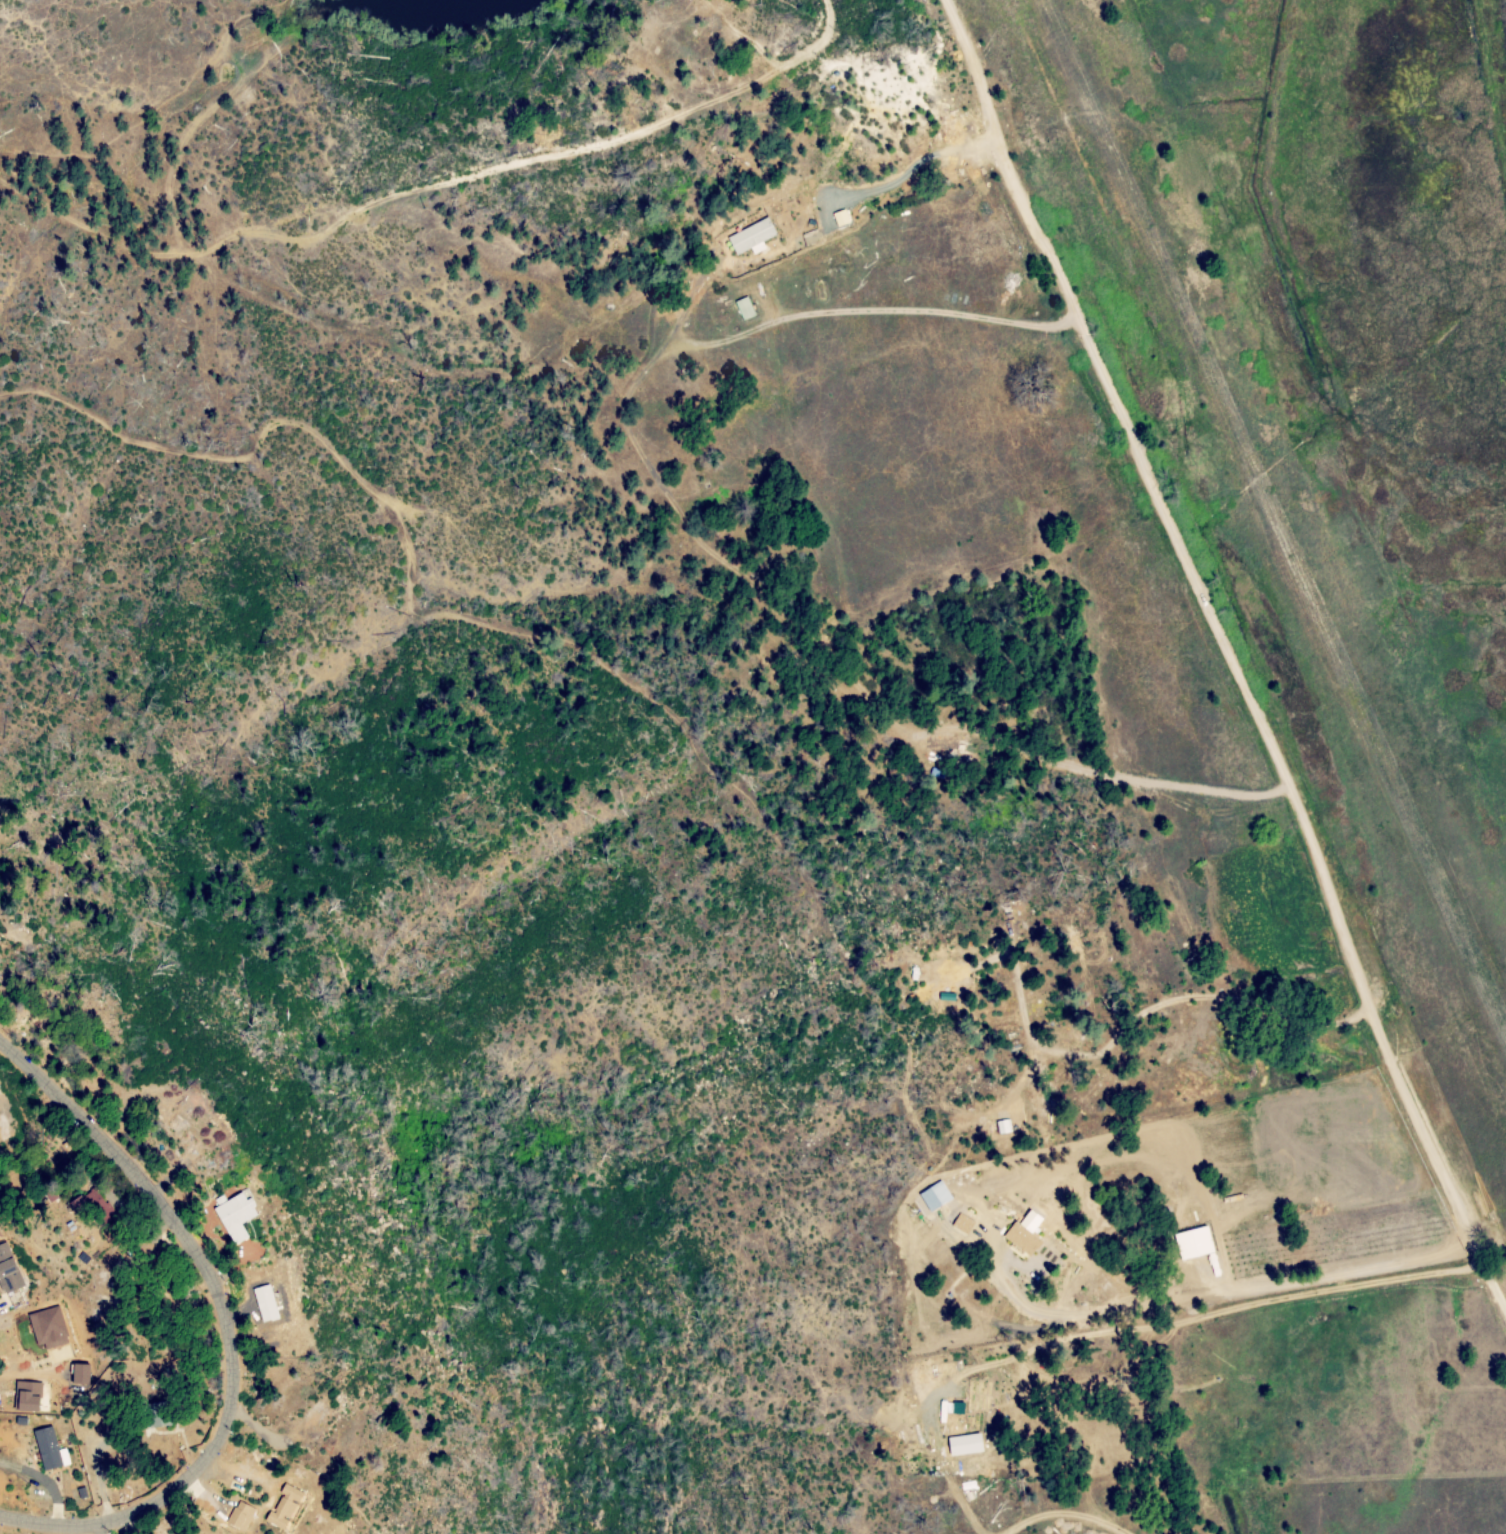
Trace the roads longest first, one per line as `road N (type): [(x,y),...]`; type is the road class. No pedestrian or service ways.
road 1 (residential): [(951,0),(1299,811),(1366,1006),(1505,1318)]
road 2 (residential): [(0,1039),(156,1189),(202,1259),(236,1369),(227,1423),(173,1495),(93,1527),(0,1519)]
road 3 (residential): [(1472,1246),(1085,1322),(1061,1314),(1033,1273),(1035,1228)]
road 4 (residential): [(1144,1533),(1109,1510),(1072,1505),(1040,1509),(1001,1533)]

